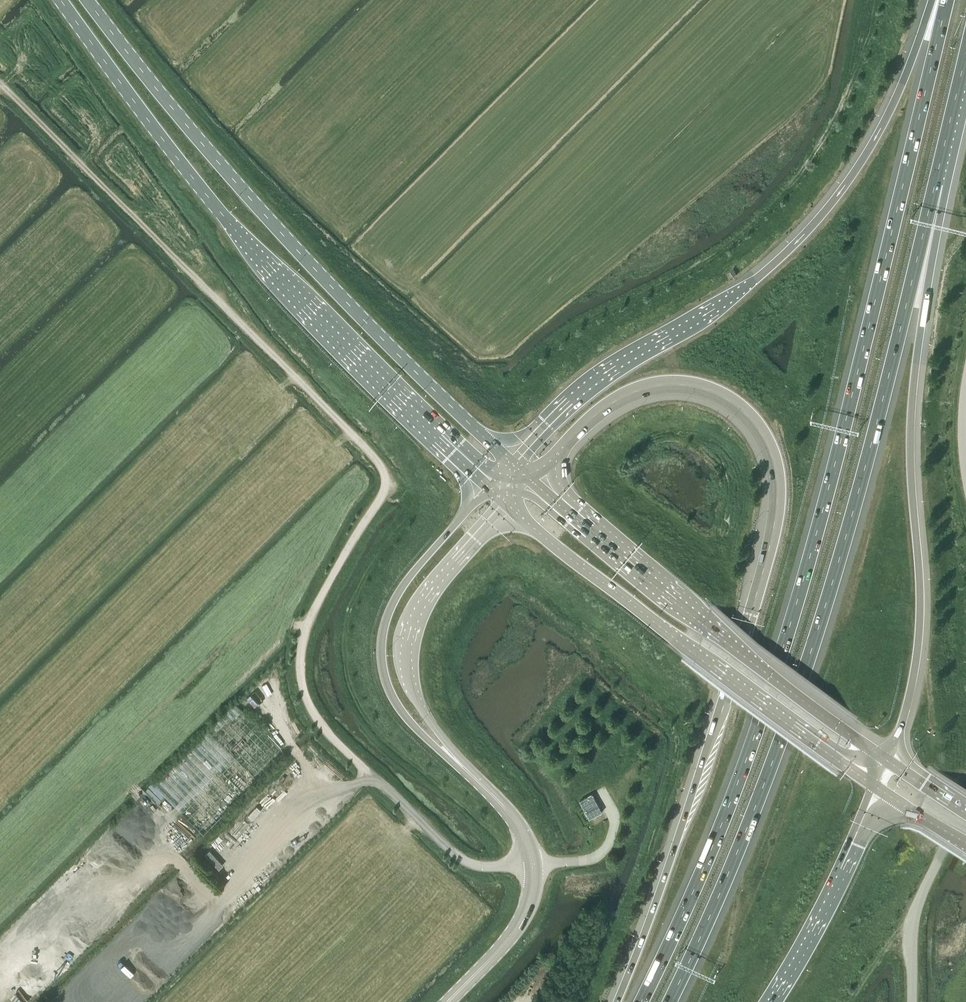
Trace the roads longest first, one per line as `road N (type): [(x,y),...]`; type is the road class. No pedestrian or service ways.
road 1 (track): [(534,863),(458,857),(310,709),(302,639),(384,492),(385,471),(0,84)]
road 2 (motorway): [(947,0),(826,497),(768,696),(693,895),(641,1001)]
road 3 (motorway): [(668,1001),(717,904),(795,703),(856,504),(942,161)]
road 4 (motorway): [(533,481),(604,409),(683,384),(747,413),(777,475),(770,545),(718,722),(616,1001)]
road 5 (primary): [(61,0),(241,236),(489,487)]
road 6 (motorway): [(931,0),(879,131),(814,225),(750,285),(594,381),(511,463)]
road 7 (primary): [(511,463),(300,253),(87,0)]
road 8 (motorway): [(885,758),(917,654),(912,388),(947,187),(942,161)]
road 9 (primary): [(511,506),(876,786)]
road 10 (primary): [(885,758),(533,481)]
road 11 (tertiary): [(489,487),(403,586),(381,649),(398,705),(506,810)]
road 12 (tertiary): [(506,810),(424,711),(407,655),(423,604),(511,506)]
road 13 (motorway): [(768,1001),(829,893),(876,786)]
road 14 (tertiary): [(448,1001),(508,939),(529,905),(531,851),(506,810)]
road 15 (unclassified): [(913,1001),(912,917),(965,804)]

